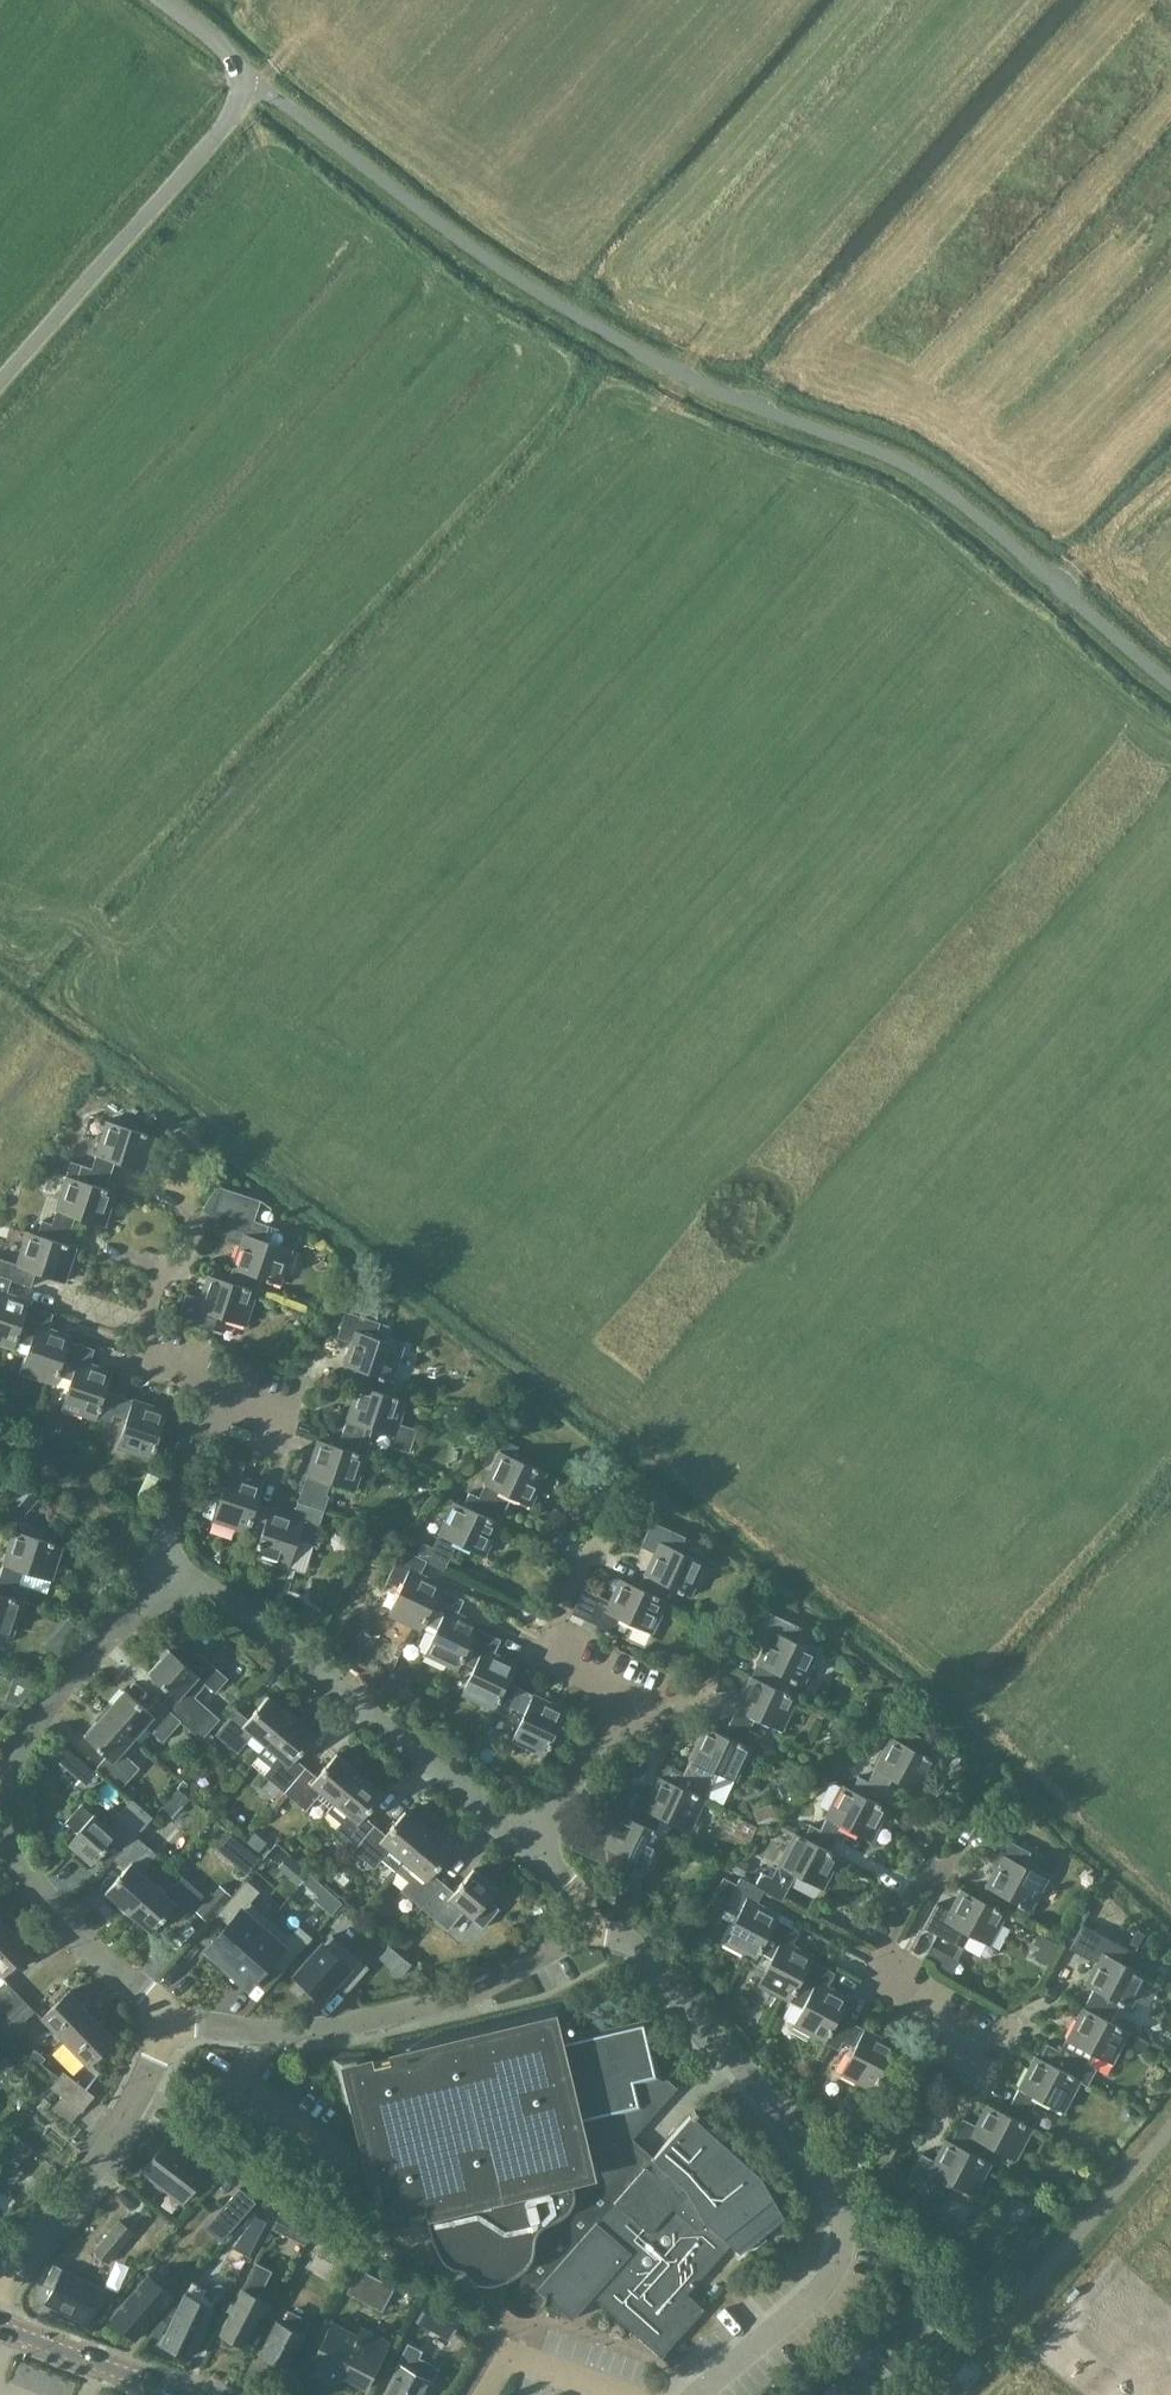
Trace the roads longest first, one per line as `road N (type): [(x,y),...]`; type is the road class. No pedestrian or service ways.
road 1 (unclassified): [(0,381),(236,107),(235,63),(165,0)]
road 2 (residential): [(531,1844),(206,1586),(169,1581)]
road 3 (residential): [(166,2022),(315,2032),(431,2006),(478,1991),(585,1929)]
road 4 (residential): [(830,2184),(874,2163),(951,2019),(878,1982),(938,1868)]
road 5 (residential): [(830,2184),(640,1950),(623,1937),(585,1929)]
road 6 (residential): [(166,2022),(128,2112),(0,2286)]
road 7 (residential): [(698,2394),(831,2277),(845,2231),(830,2184)]
road 8 (residential): [(0,1816),(26,1876),(166,2022)]
road 9 (residential): [(169,1581),(44,1708),(0,1783)]
road 10 (residential): [(169,1581),(162,1544),(221,1382)]
road 11 (tertiary): [(184,2394),(0,2328)]
road 12 (residential): [(531,1844),(626,1683)]
road 13 (residential): [(221,1382),(133,1351),(164,1264)]
road 14 (residential): [(626,1683),(548,1645),(591,1556)]

